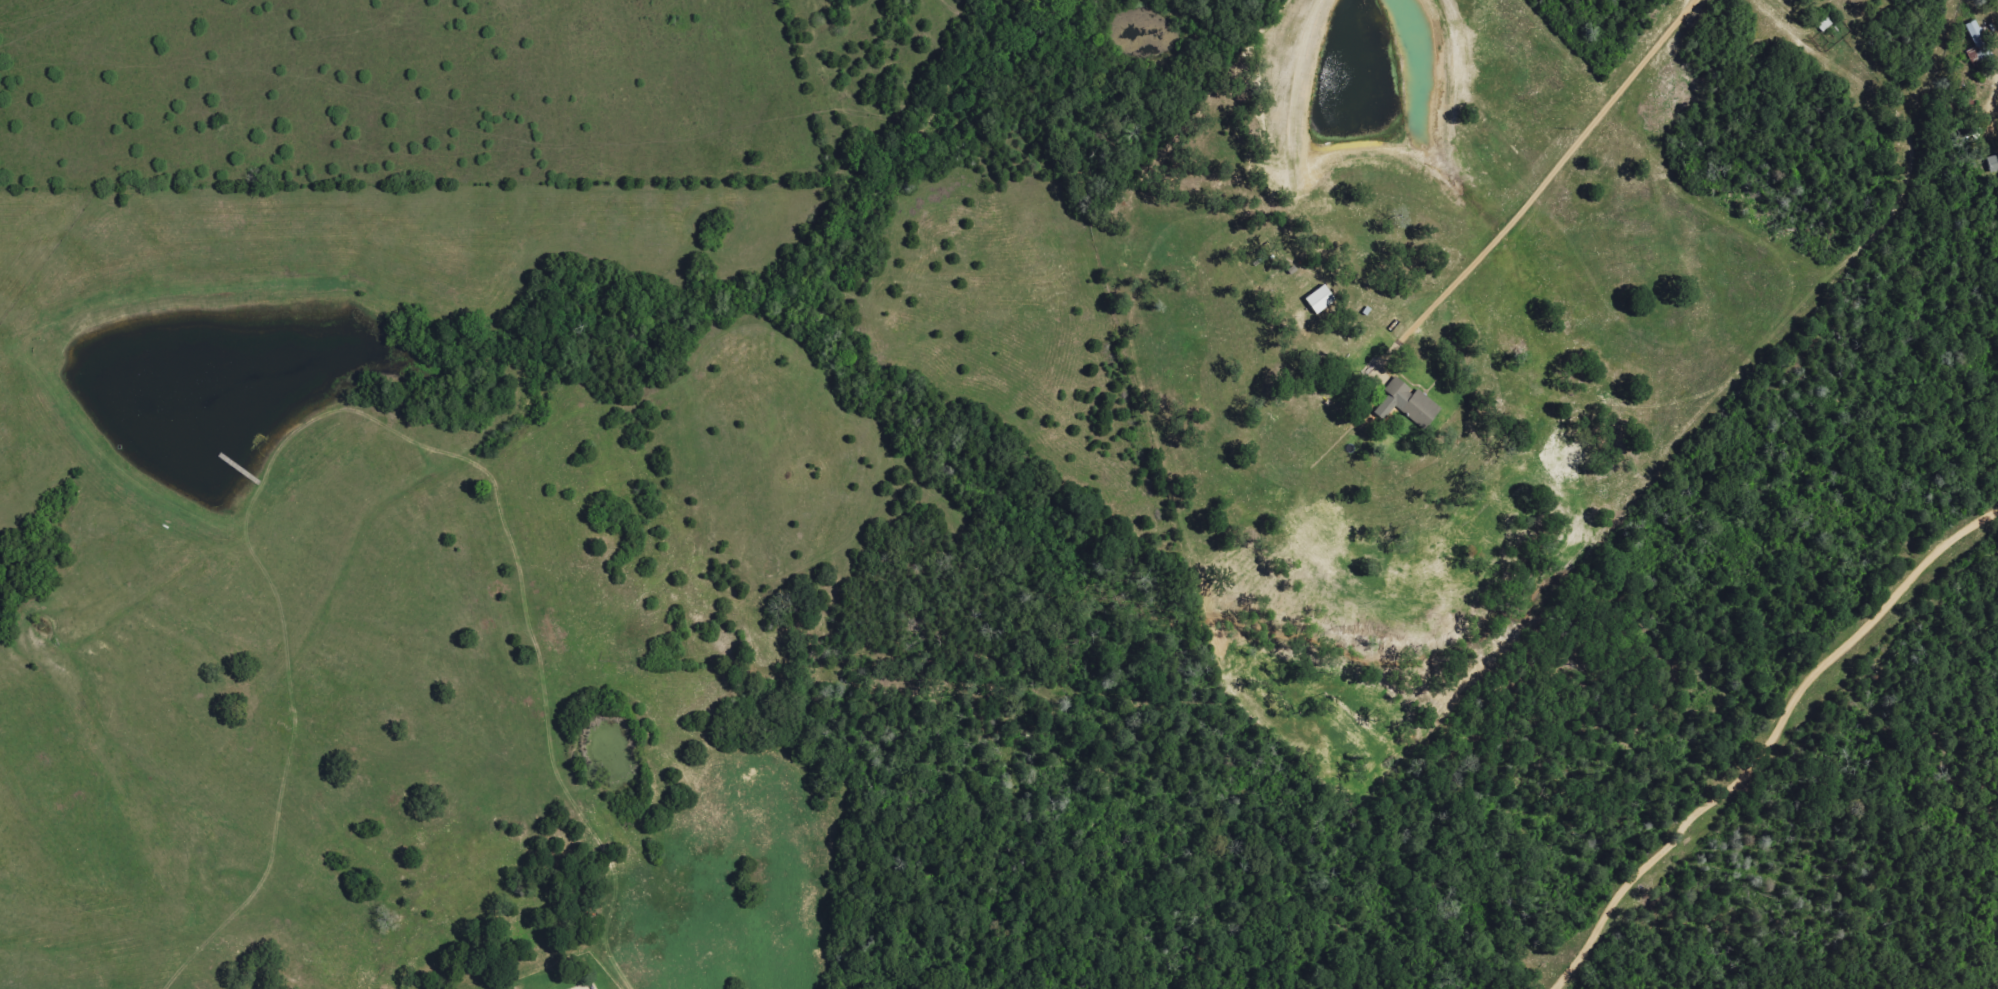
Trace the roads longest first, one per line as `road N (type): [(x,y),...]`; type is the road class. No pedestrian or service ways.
road 1 (residential): [(1702,0),(1388,359)]

